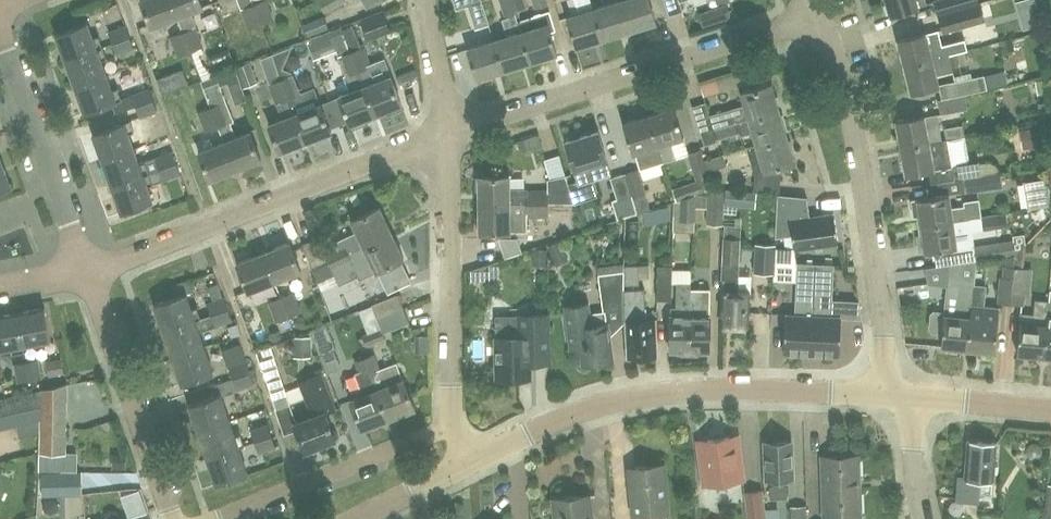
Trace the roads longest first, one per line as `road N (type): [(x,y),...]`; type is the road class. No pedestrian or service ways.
road 1 (unclassified): [(467,464),(562,416),(664,392),(884,396)]
road 2 (residential): [(884,396),(868,218),(819,12)]
road 3 (residential): [(89,274),(451,133)]
road 4 (residential): [(451,133),(819,12)]
road 5 (residential): [(456,428),(451,133)]
road 6 (residential): [(89,274),(0,29)]
road 7 (residential): [(177,518),(89,274)]
road 8 (residential): [(218,518),(456,428)]
road 9 (unclassified): [(913,398),(1050,411)]
road 10 (residential): [(451,133),(425,0)]
road 11 (unclassified): [(357,518),(467,464)]
road 12 (residential): [(922,518),(913,398)]

